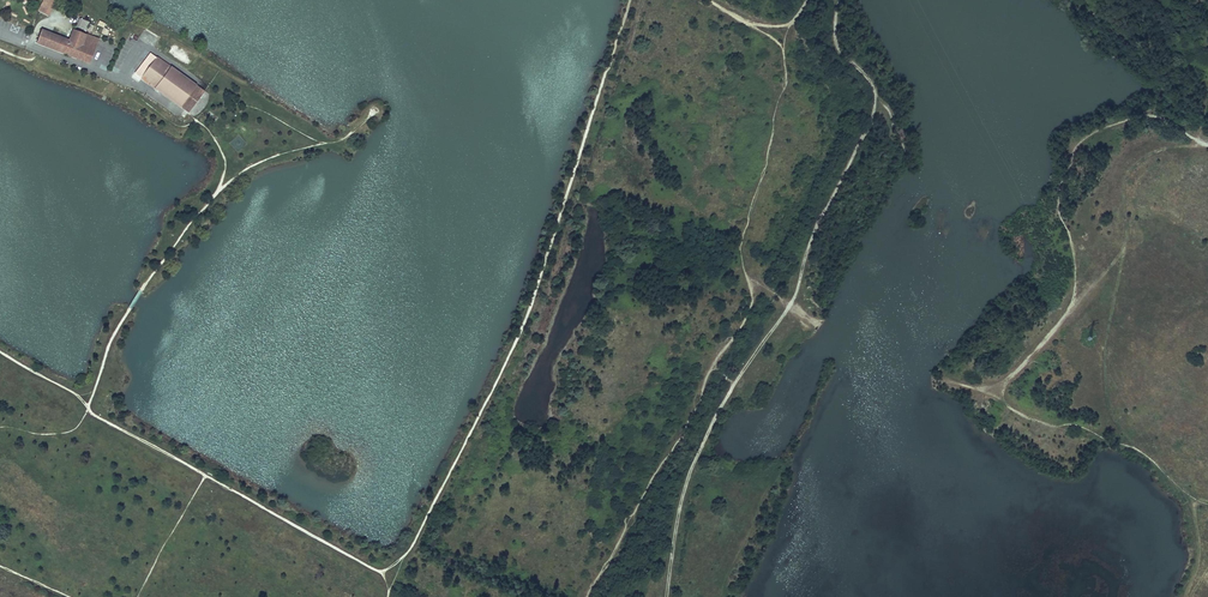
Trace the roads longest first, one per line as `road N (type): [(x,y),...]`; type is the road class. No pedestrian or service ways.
road 1 (track): [(1207,145),(1164,117),(1139,115),(1081,144),(1058,199),(1073,302),(1001,390),(1010,409),(1133,448),(1207,502)]
road 2 (track): [(666,596),(690,473),(736,380),(796,295),(810,241),(872,117),(872,84),(834,35),(839,0)]

